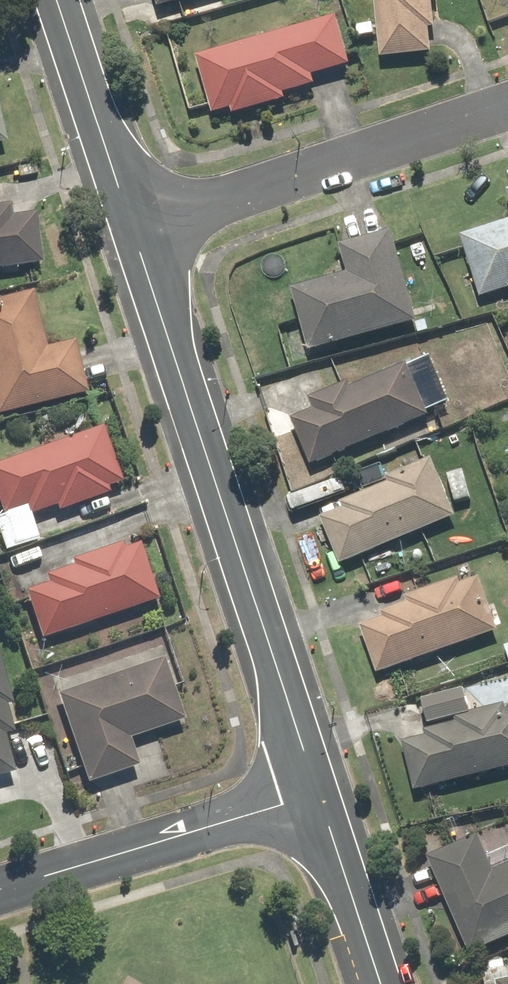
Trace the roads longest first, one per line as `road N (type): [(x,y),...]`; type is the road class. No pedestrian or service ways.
road 1 (residential): [(313,797),(134,224)]
road 2 (residential): [(507,110),(134,224)]
road 3 (residential): [(0,889),(313,797)]
road 4 (residential): [(134,224),(65,0)]
road 5 (residential): [(379,983),(313,797)]

